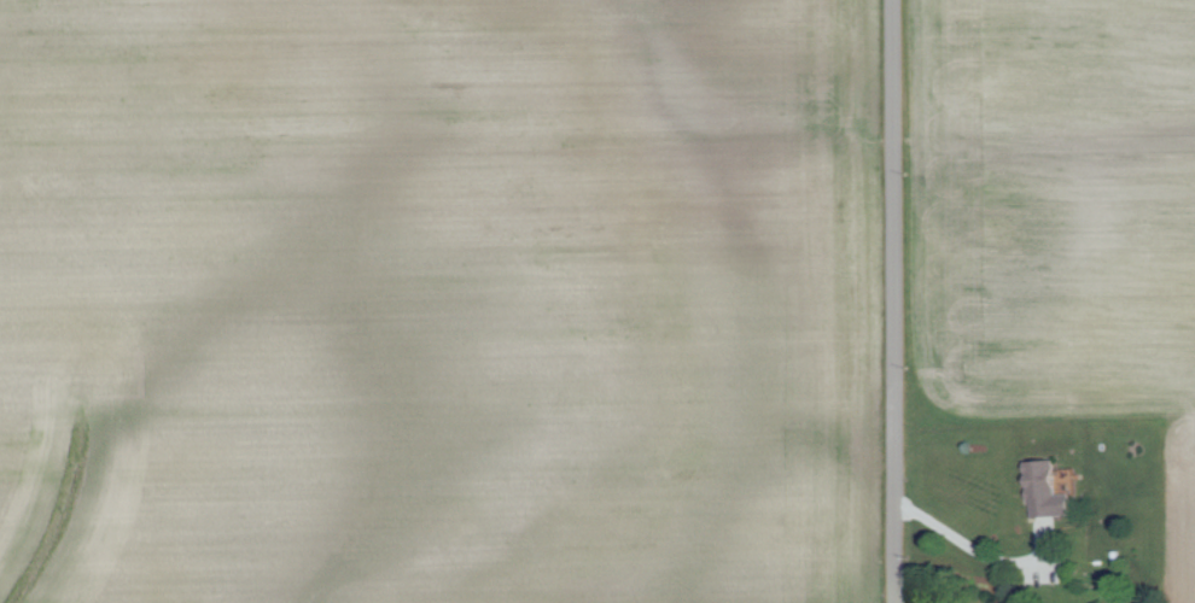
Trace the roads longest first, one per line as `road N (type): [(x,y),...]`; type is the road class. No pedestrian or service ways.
road 1 (residential): [(893,602),(889,0)]

